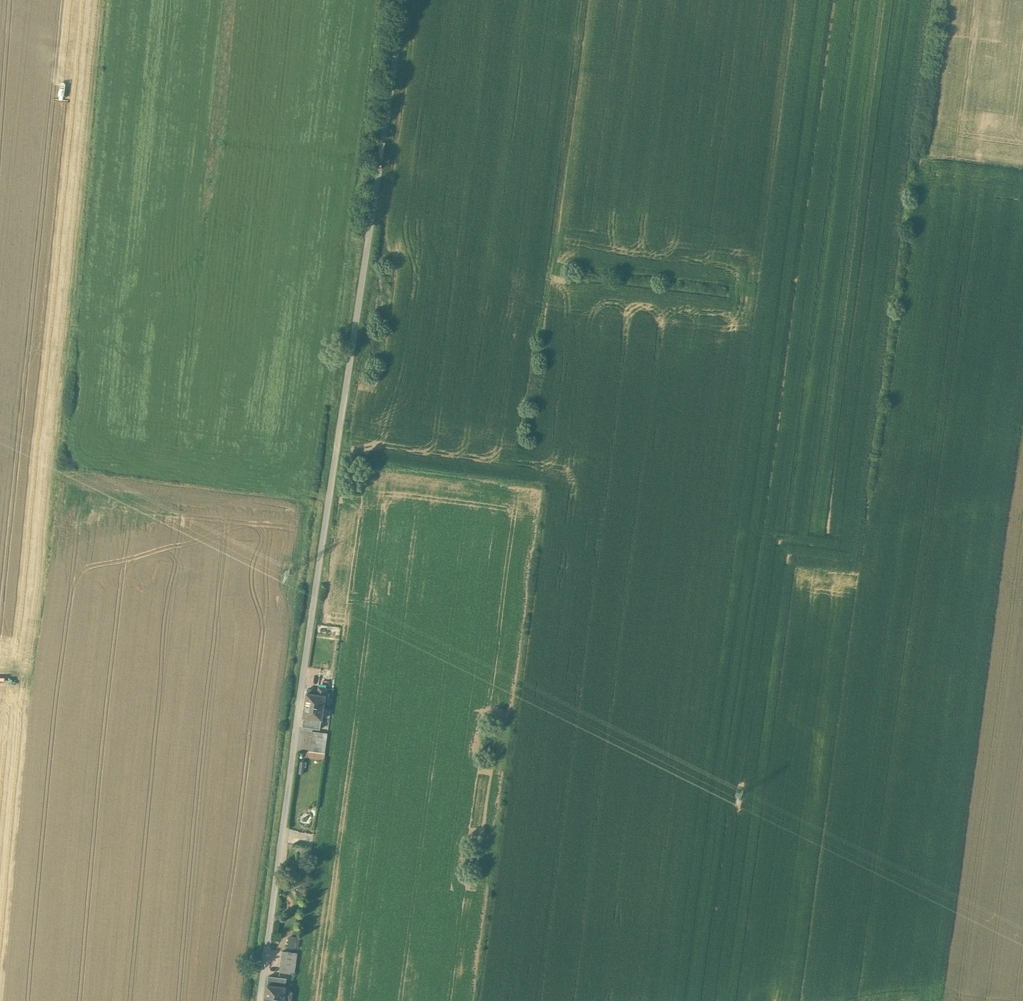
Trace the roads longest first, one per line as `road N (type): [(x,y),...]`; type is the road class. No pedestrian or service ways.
road 1 (unclassified): [(407,0),(262,1000)]

